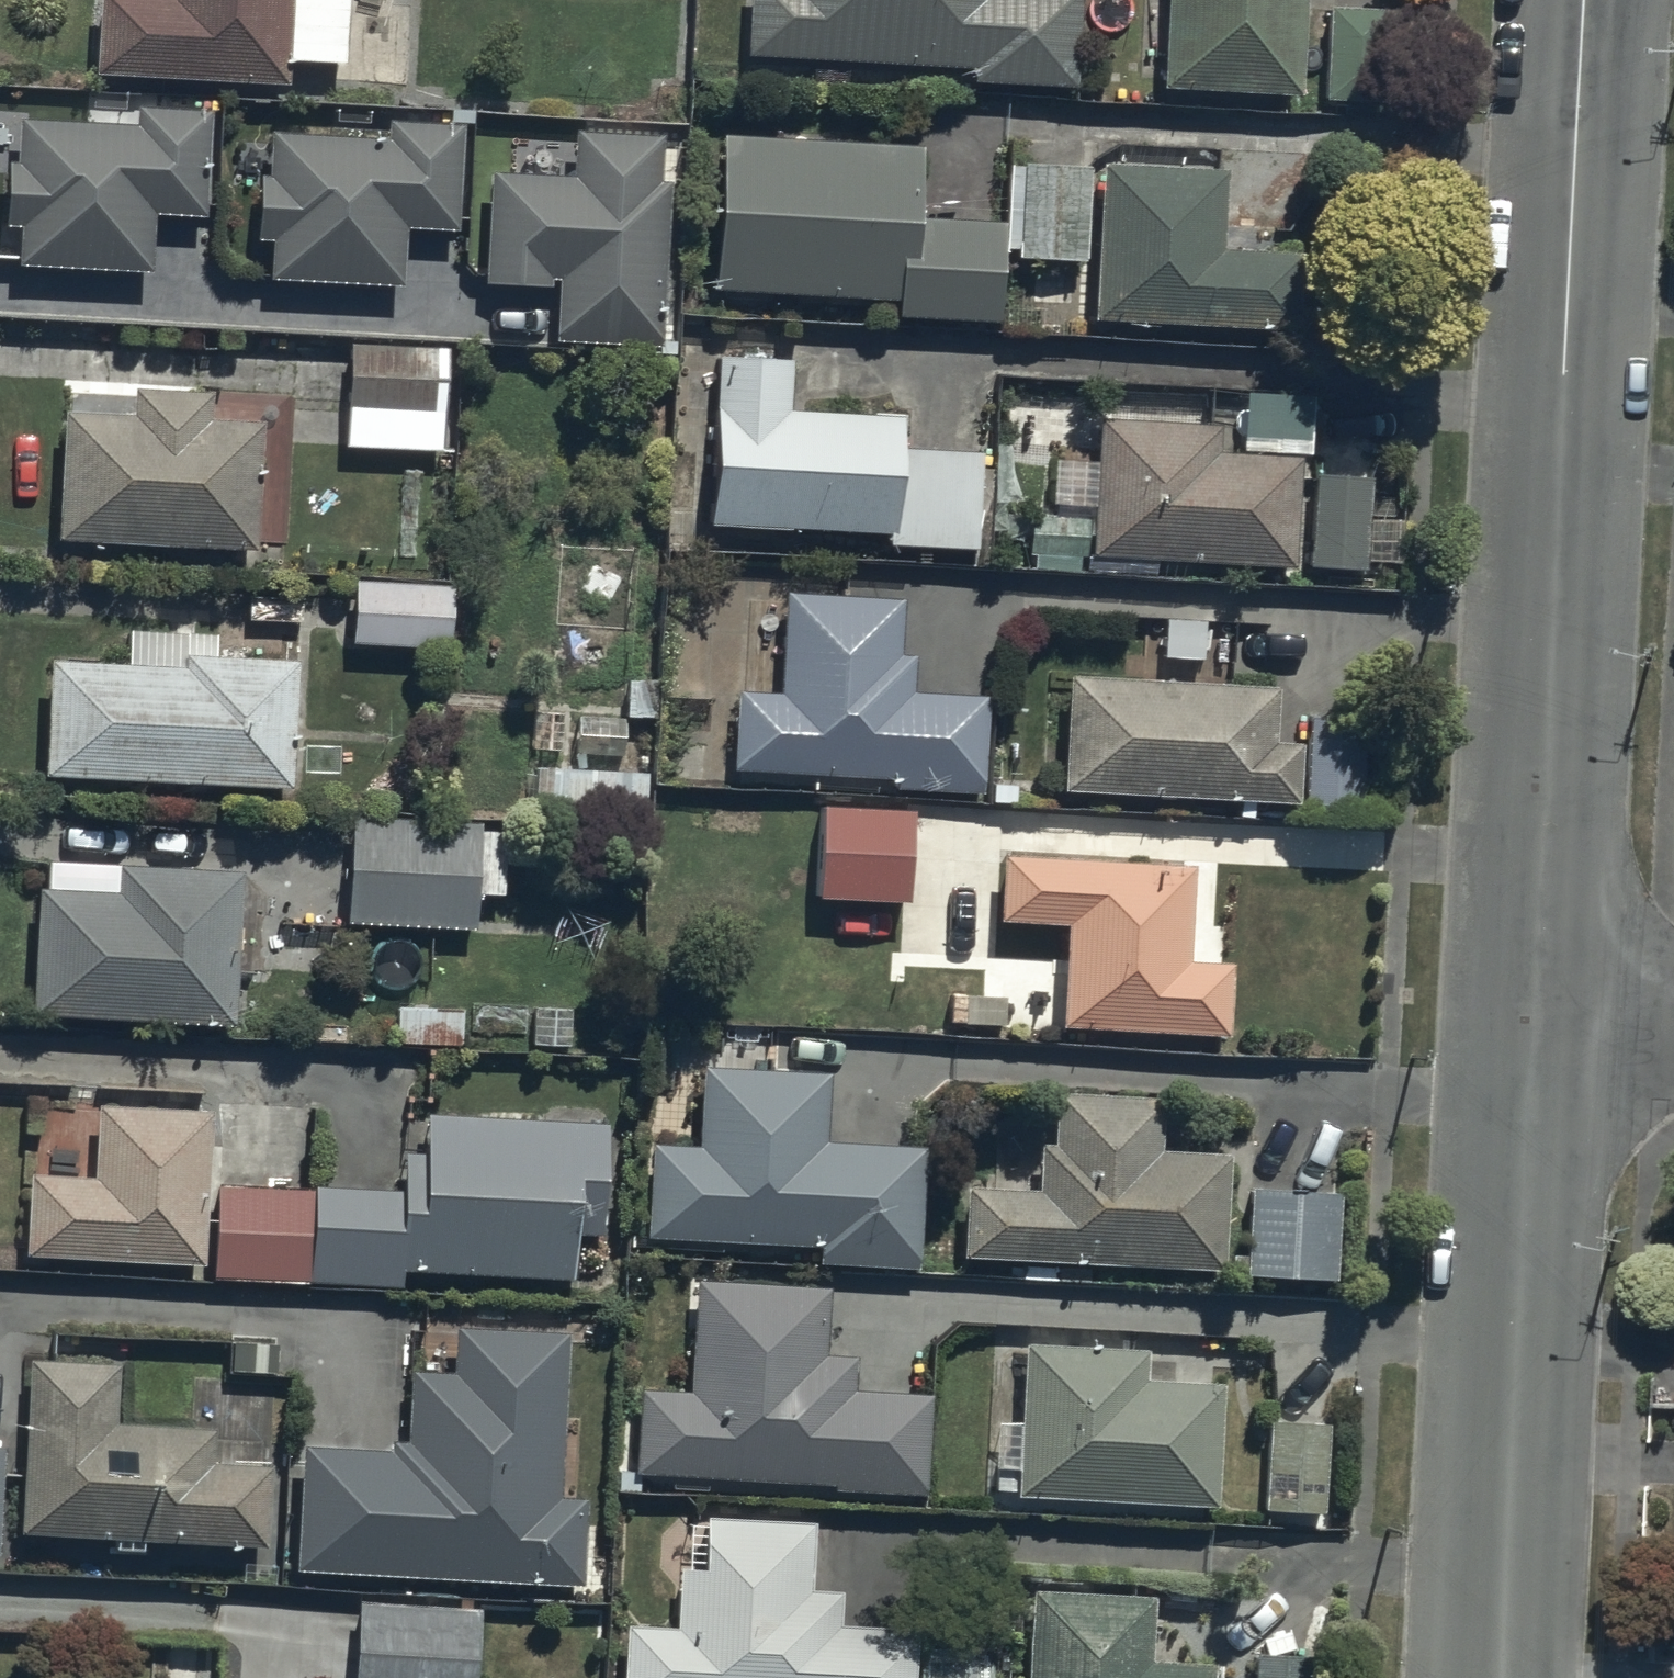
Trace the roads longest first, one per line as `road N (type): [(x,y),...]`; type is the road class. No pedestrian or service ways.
road 1 (unclassified): [(1578,0),(1532,1013)]
road 2 (unclassified): [(1532,1013),(1499,1677)]
road 3 (residential): [(1532,1013),(1673,1021)]

